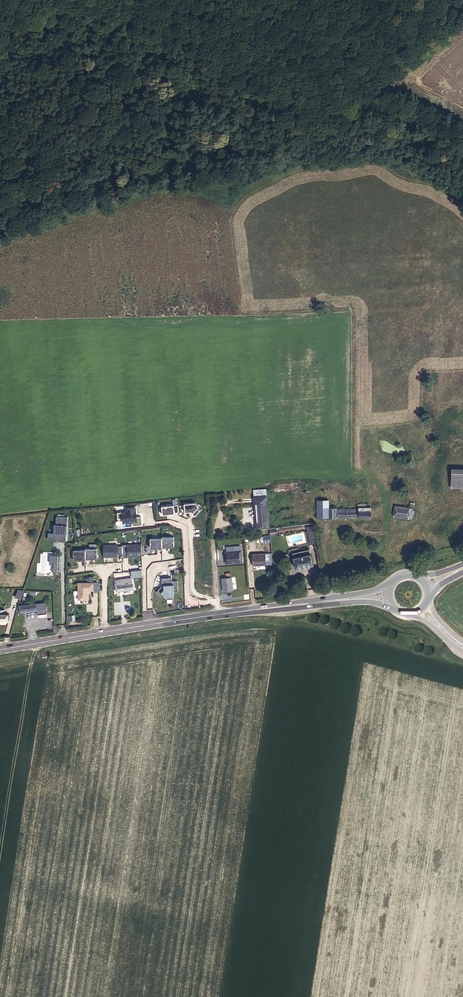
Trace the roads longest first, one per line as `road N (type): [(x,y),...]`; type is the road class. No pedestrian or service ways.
road 1 (primary): [(291,606),(0,650)]

